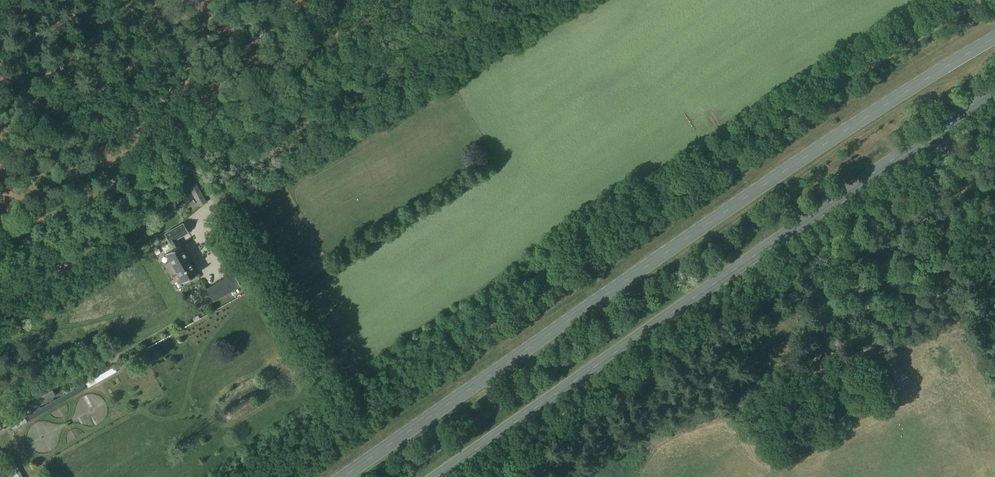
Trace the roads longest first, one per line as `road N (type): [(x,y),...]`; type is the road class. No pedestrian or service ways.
road 1 (unclassified): [(978,0),(860,69),(292,465)]
road 2 (primary): [(994,38),(827,143),(343,476)]
road 3 (primary): [(440,476),(994,92)]

